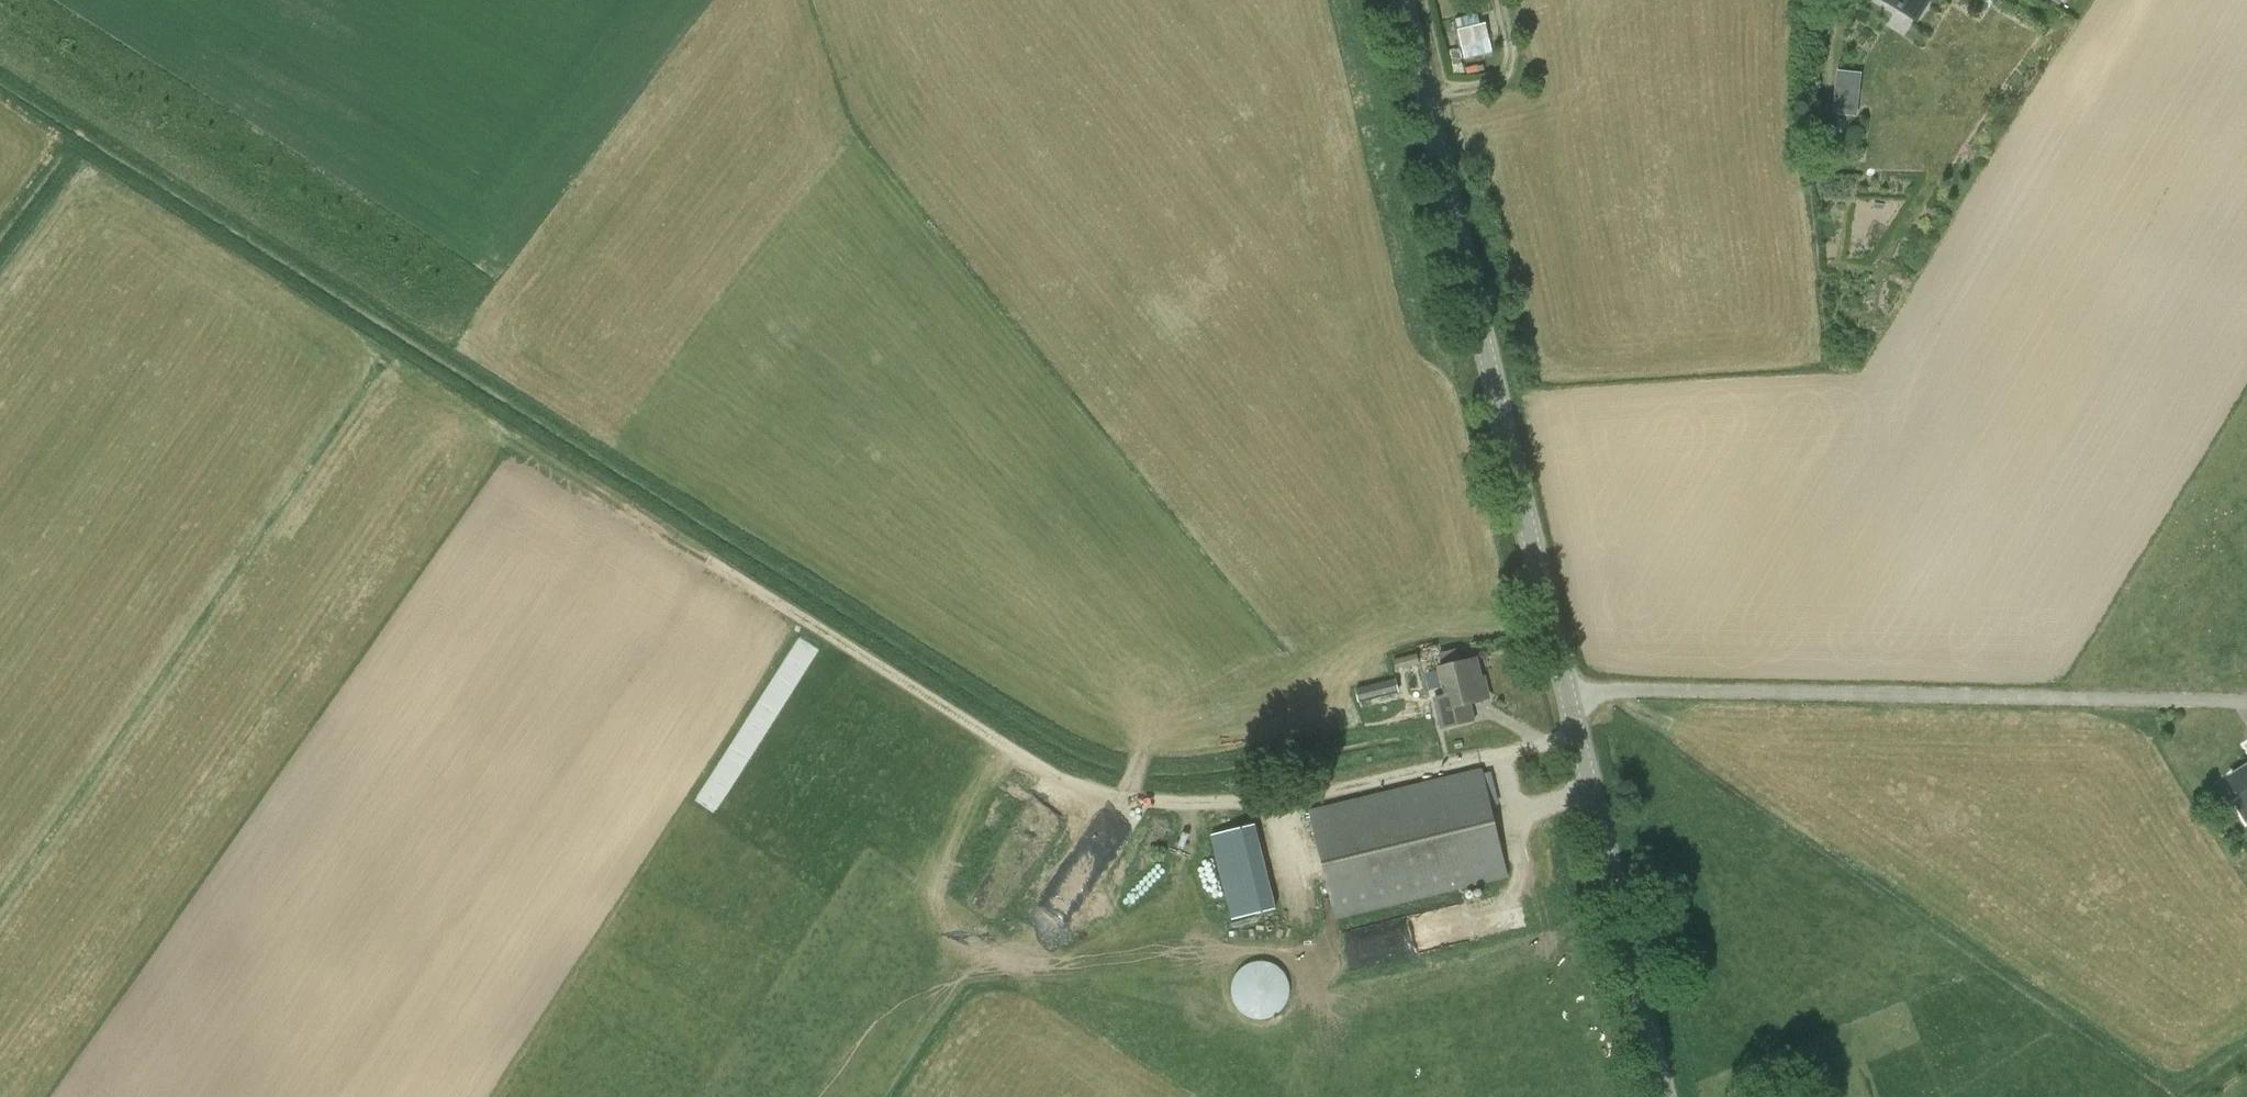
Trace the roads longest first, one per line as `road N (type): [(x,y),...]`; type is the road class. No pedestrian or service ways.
road 1 (tertiary): [(1403,0),(1664,1096)]
road 2 (track): [(713,562),(1040,767),(1117,798),(1258,802),(1577,737)]

